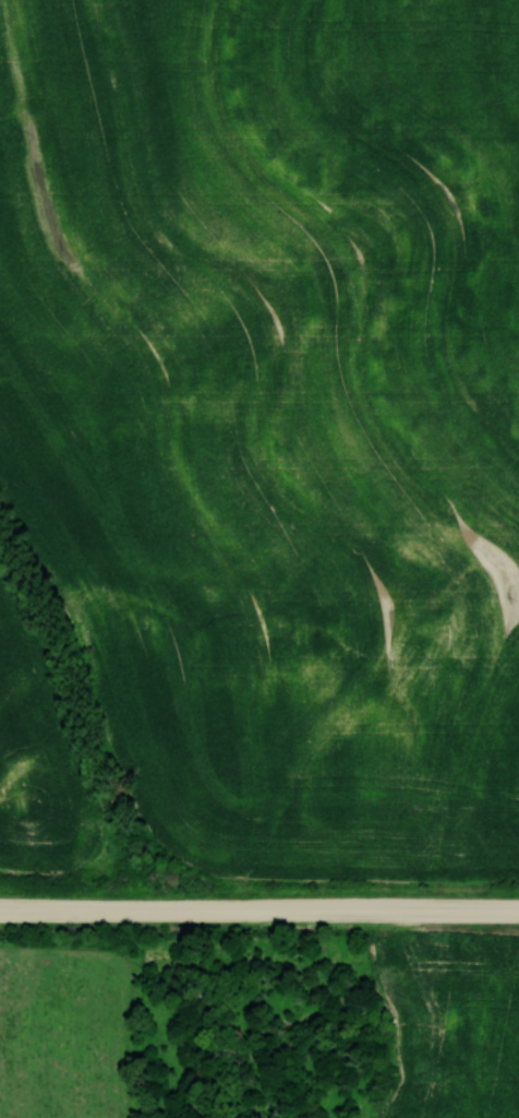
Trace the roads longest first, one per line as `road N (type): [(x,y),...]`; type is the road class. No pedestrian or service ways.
road 1 (residential): [(518,911),(0,910)]

